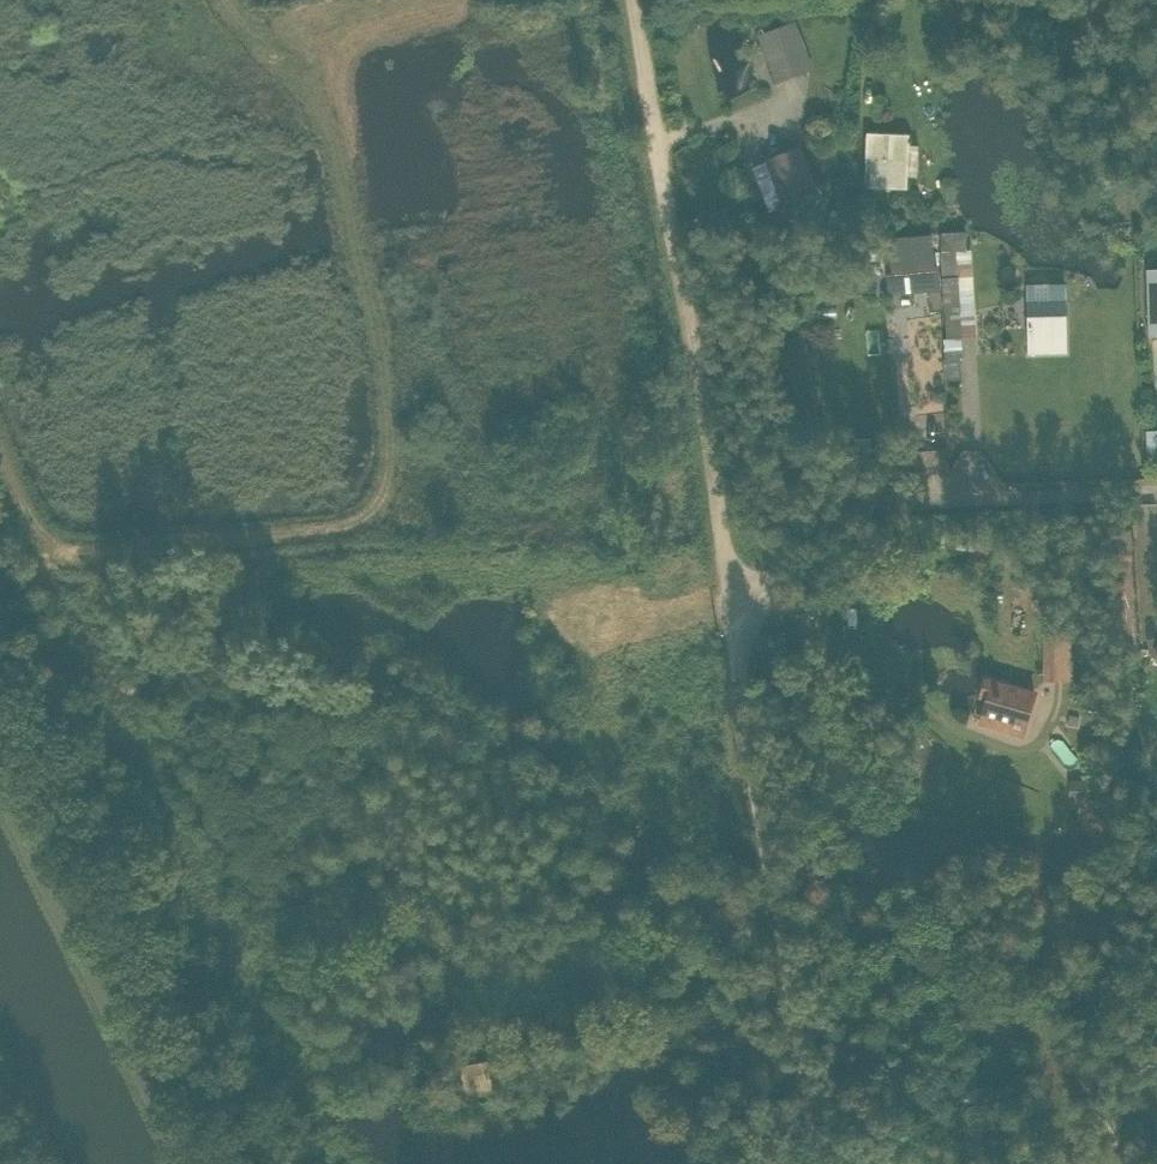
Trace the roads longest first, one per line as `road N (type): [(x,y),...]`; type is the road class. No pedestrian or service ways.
road 1 (unclassified): [(1156,492),(848,506),(733,632),(821,1163)]
road 2 (track): [(733,632),(629,0)]

